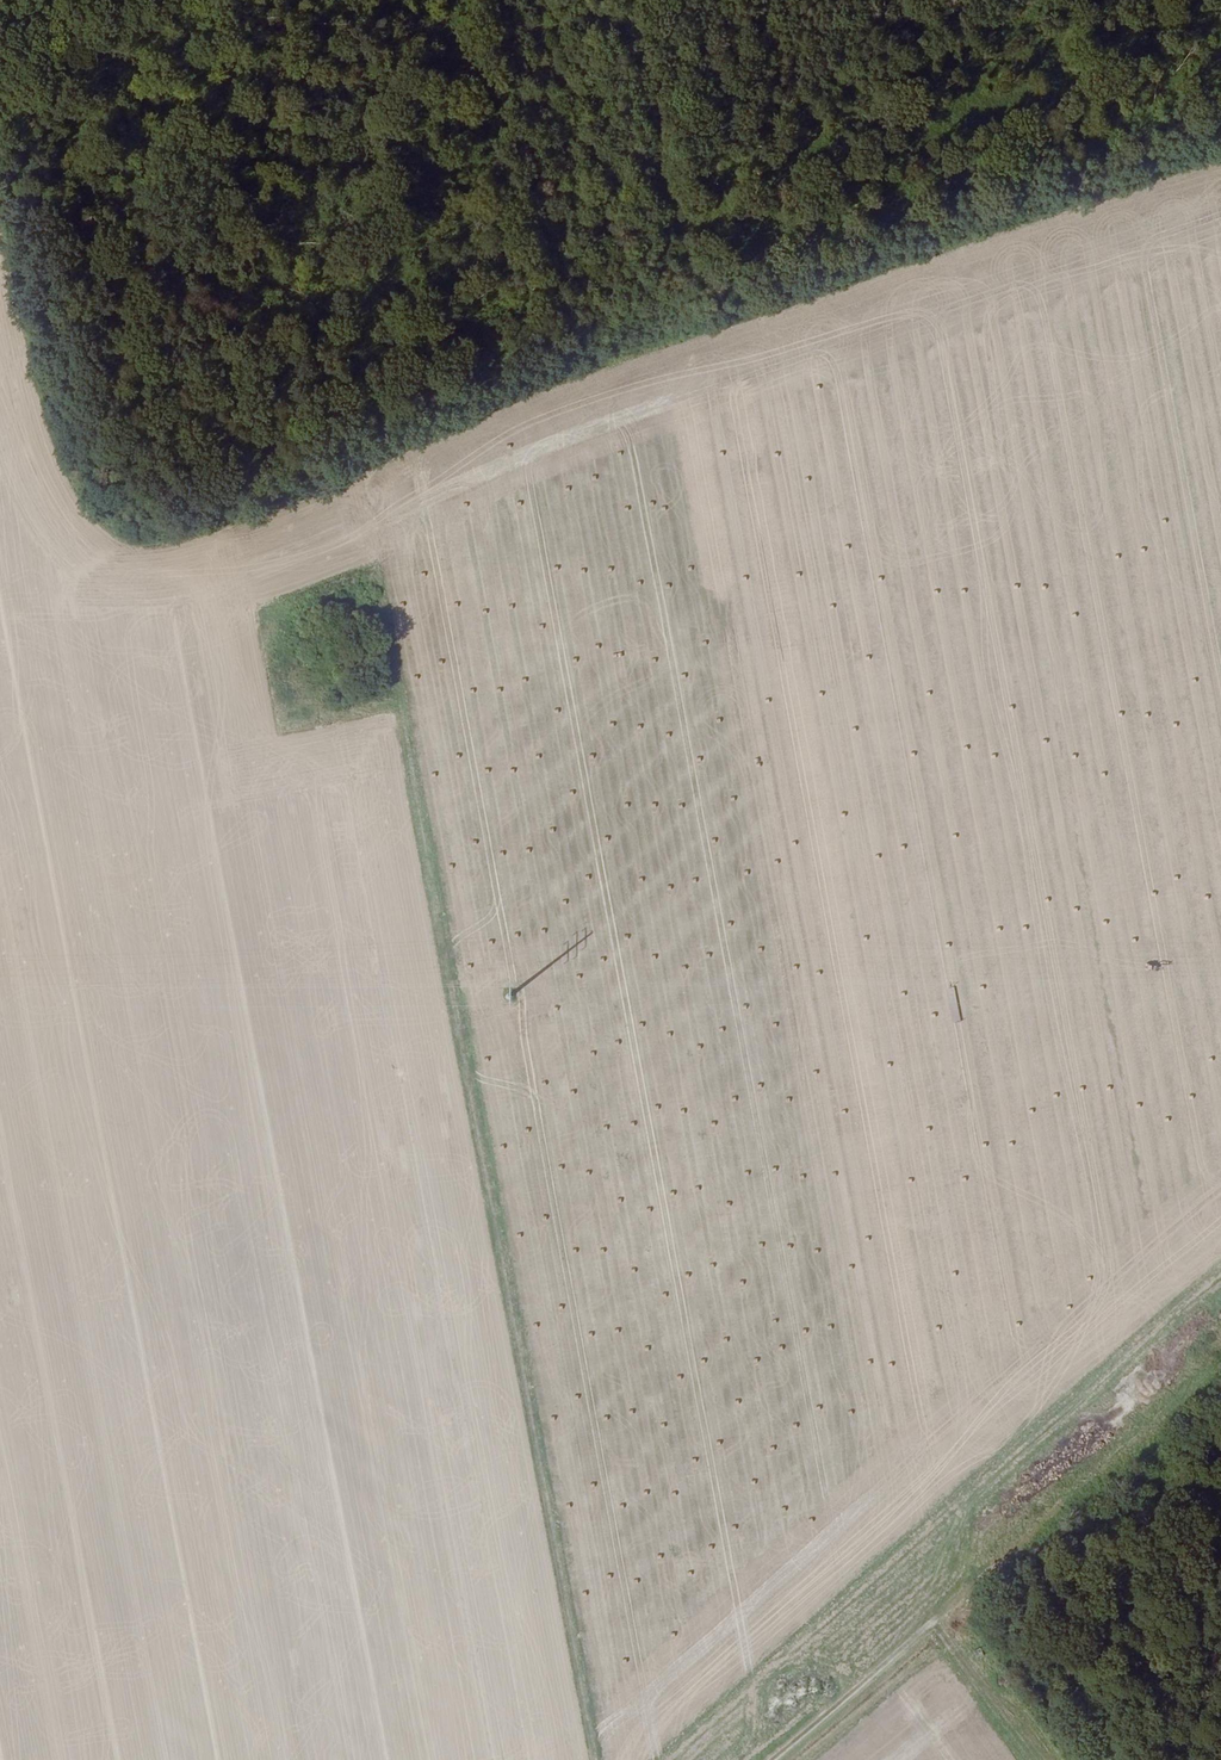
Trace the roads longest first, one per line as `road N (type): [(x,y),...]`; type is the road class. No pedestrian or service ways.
road 1 (track): [(797,1759),(1063,1531),(1220,1378)]

